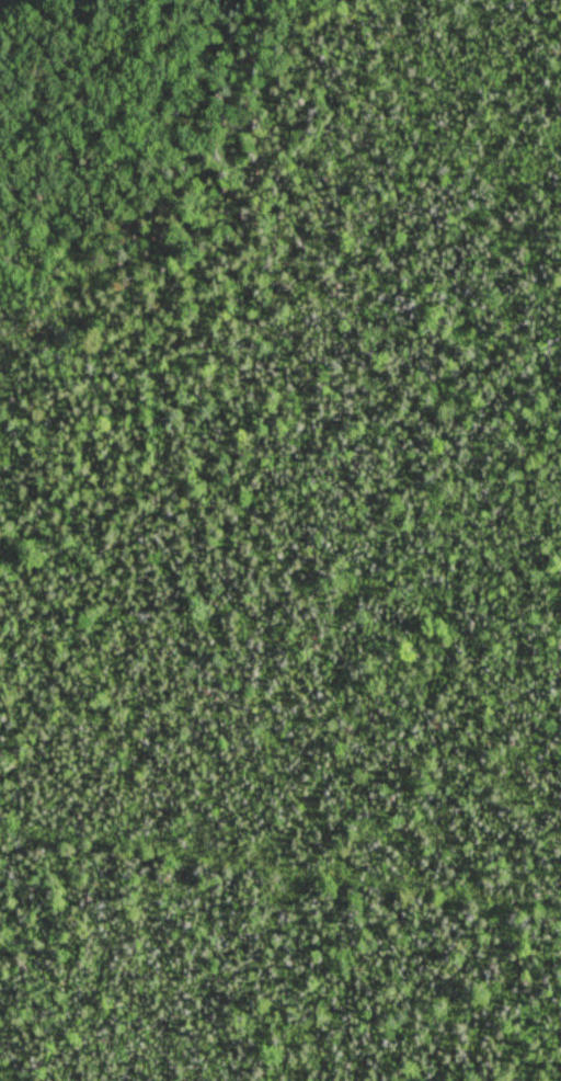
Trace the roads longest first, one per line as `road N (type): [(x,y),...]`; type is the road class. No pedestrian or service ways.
road 1 (track): [(560,908),(0,832)]

